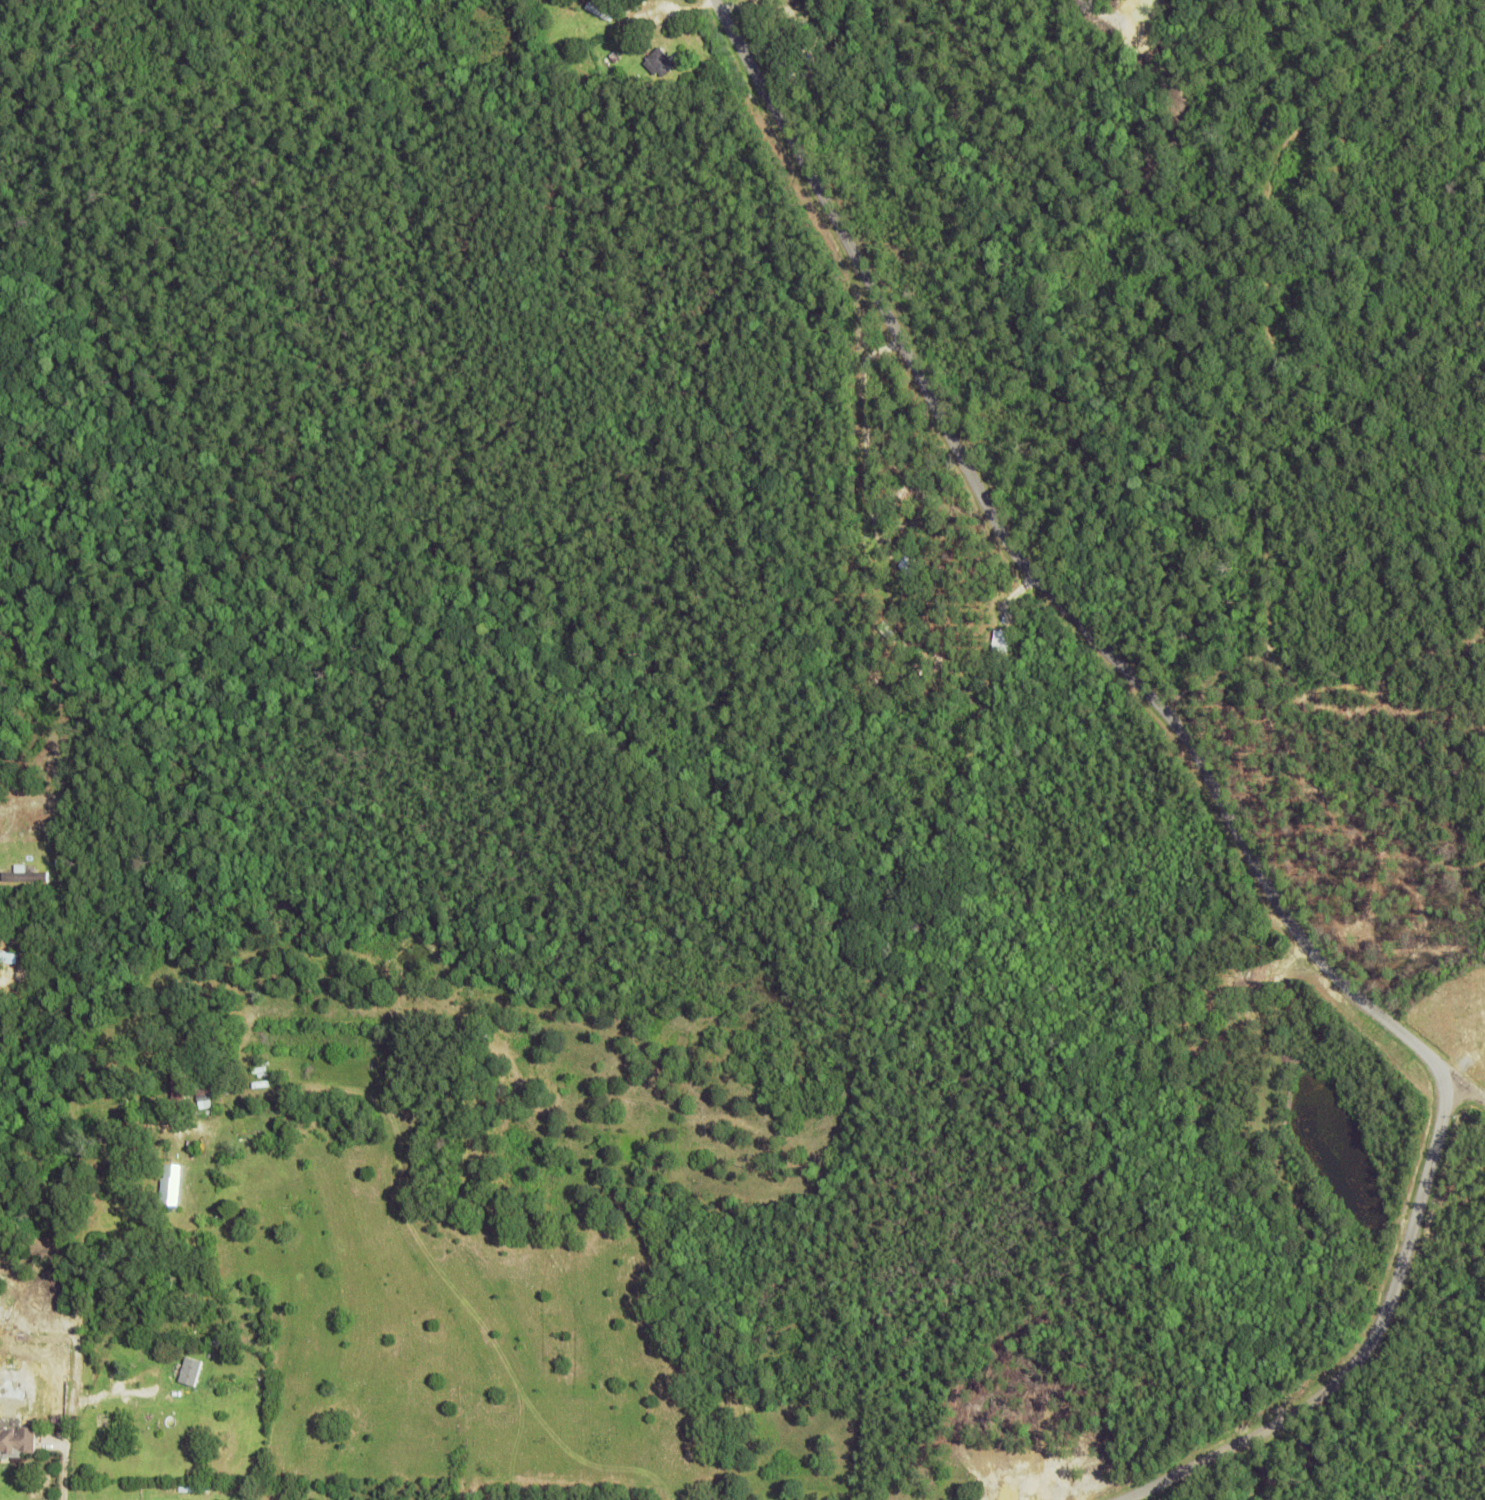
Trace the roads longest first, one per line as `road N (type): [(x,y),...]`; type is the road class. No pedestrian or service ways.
road 1 (residential): [(1484,1098),(1306,941),(1180,724),(1021,553),(718,0)]
road 2 (residential): [(1121,1499),(1298,1413),(1367,1353),(1400,1279),(1456,1077)]
road 3 (residential): [(4,1499),(31,1425),(165,1358)]

